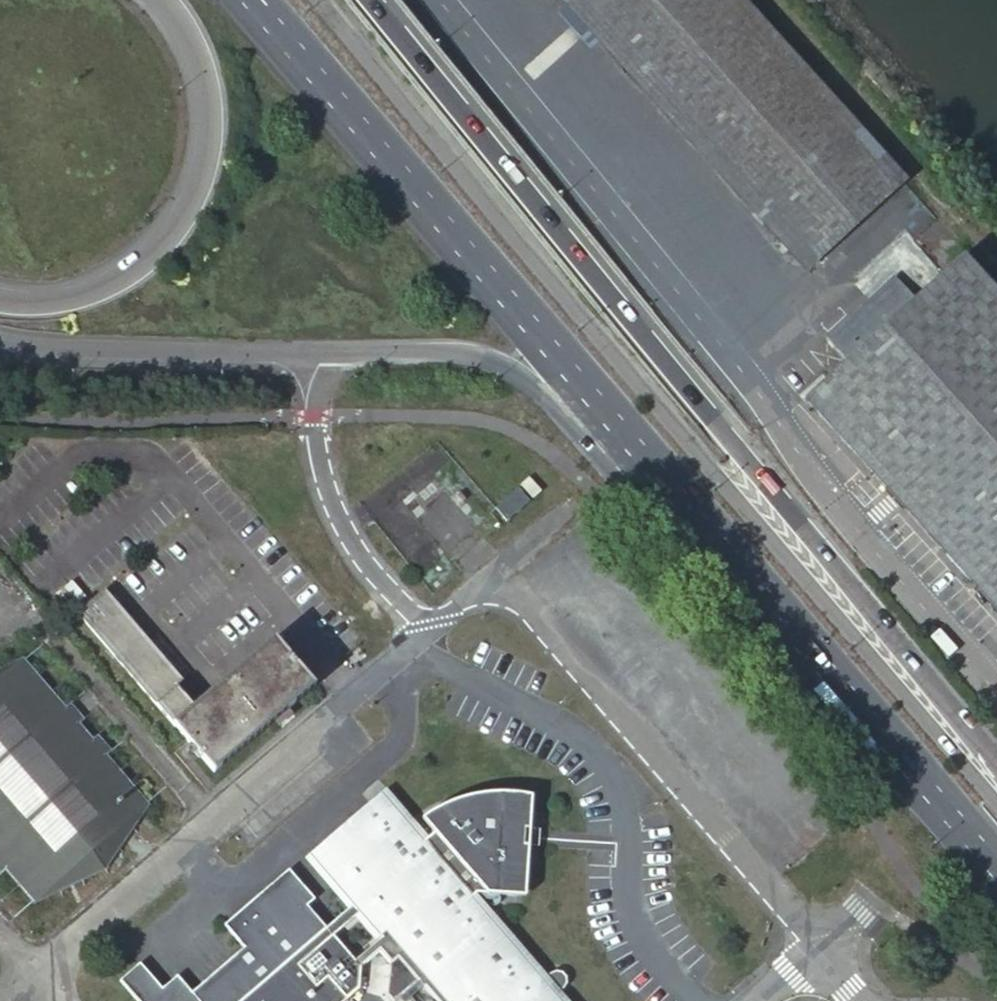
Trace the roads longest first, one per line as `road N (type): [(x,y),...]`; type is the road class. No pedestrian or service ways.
road 1 (secondary): [(996,803),(321,0)]
road 2 (primary): [(996,756),(372,0)]
road 3 (primary): [(595,406),(996,873)]
road 4 (primary): [(254,0),(595,406)]
road 5 (unclassified): [(504,590),(527,603),(818,941)]
road 6 (primary): [(162,0),(204,78),(205,149),(181,214),(139,262),(103,285),(39,302),(0,299)]
road 7 (primary): [(0,341),(59,350),(315,353)]
road 8 (unclassified): [(432,618),(417,616),(394,595),(337,514),(319,457),(315,353)]
road 9 (unclassified): [(0,632),(30,619),(212,821)]
road 10 (unclassified): [(212,821),(432,618)]
road 11 (primary): [(315,353),(488,362),(595,406)]
road 12 (unclassified): [(37,977),(212,821)]

